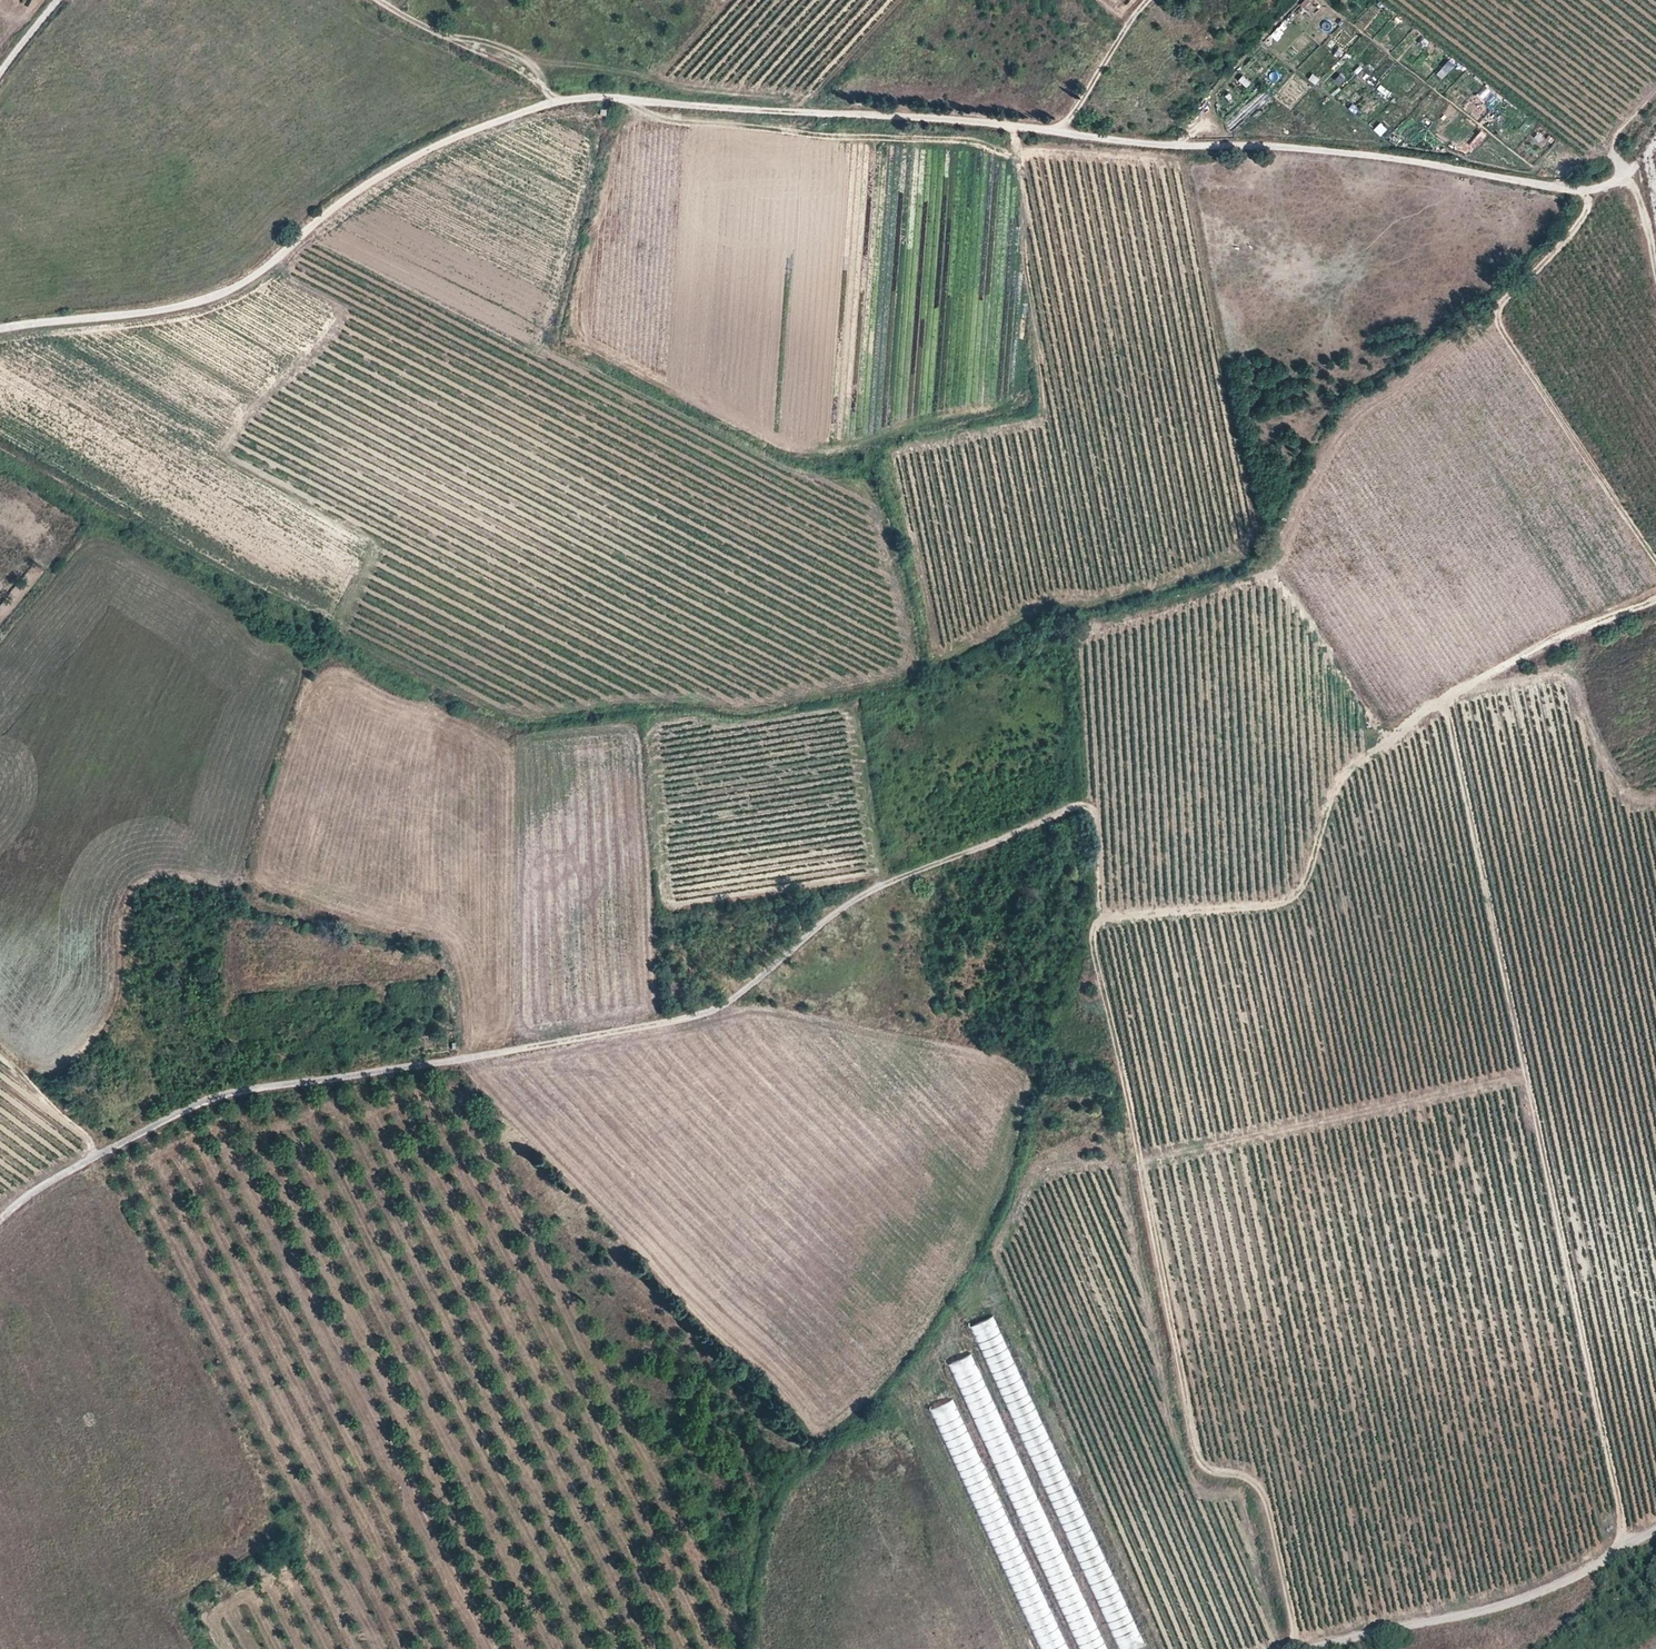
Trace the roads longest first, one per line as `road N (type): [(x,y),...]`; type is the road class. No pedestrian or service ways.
road 1 (track): [(1624,176),(1583,190),(1288,147),(1139,143),(610,97),(560,100),(391,169),(322,214),(272,262),(200,306),(0,328)]
road 2 (track): [(0,1222),(39,1187),(221,1095),(707,1015),(871,892),(1077,808)]
road 3 (track): [(1318,1648),(1511,1606),(1655,1533)]

